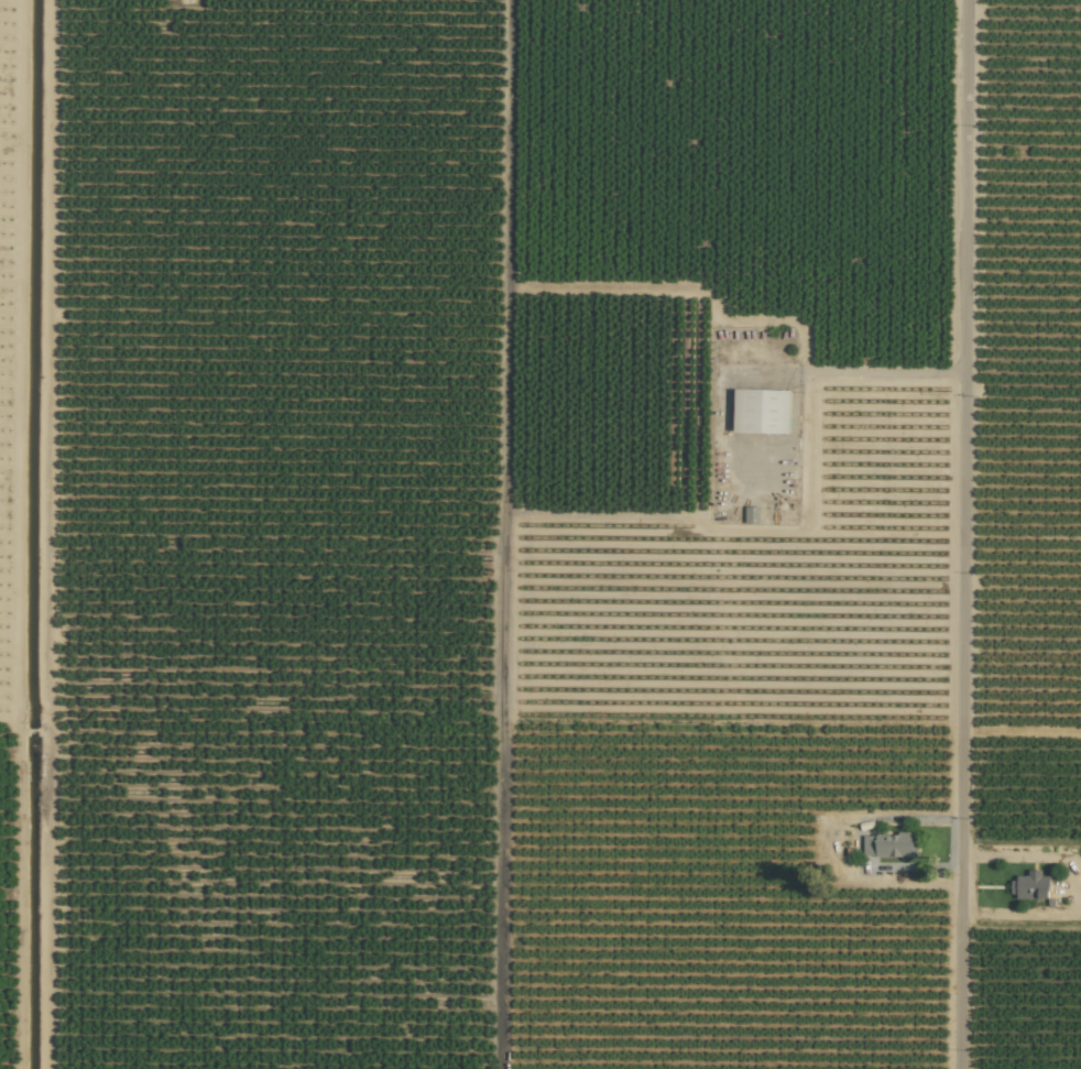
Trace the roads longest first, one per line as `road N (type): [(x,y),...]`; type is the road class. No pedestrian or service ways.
road 1 (residential): [(966,0),(952,1068)]

